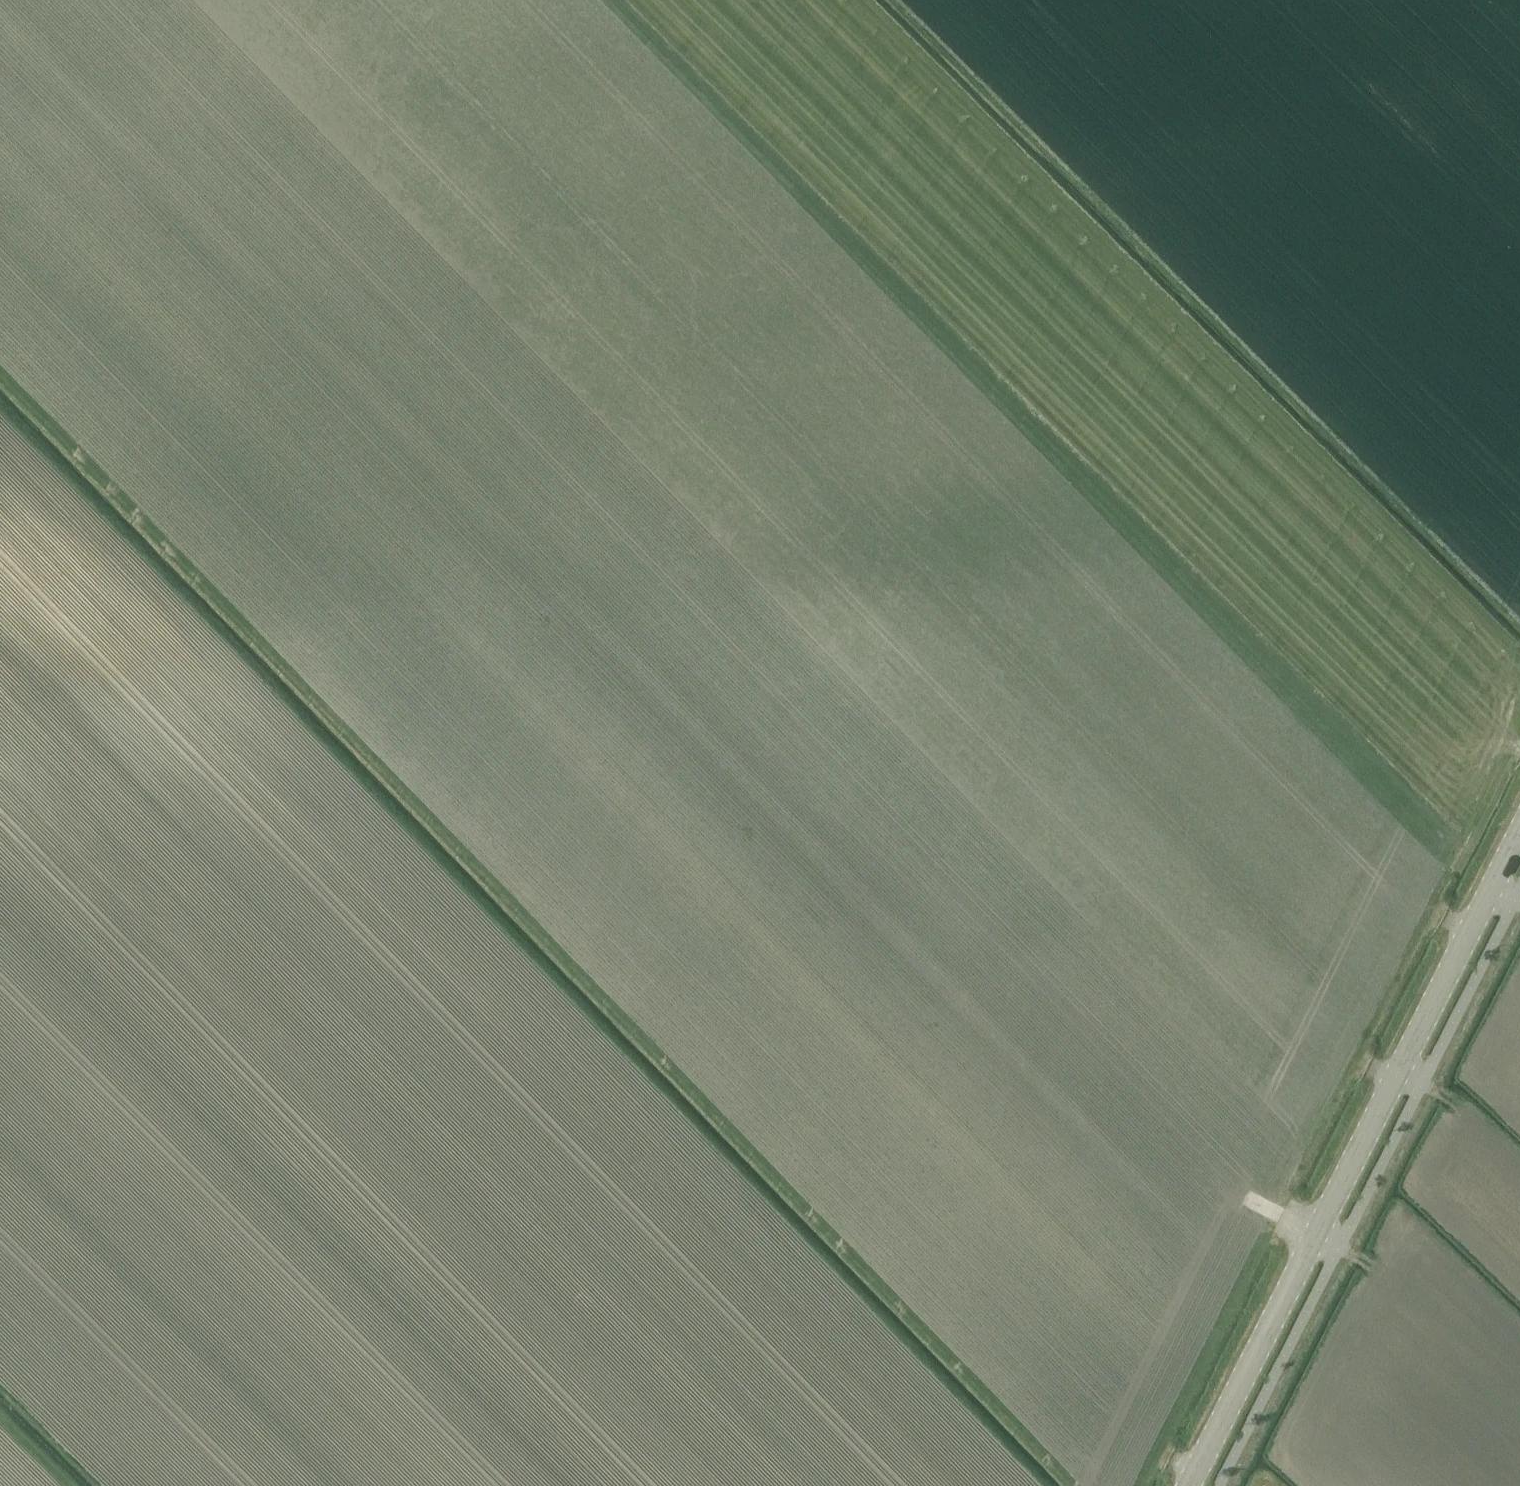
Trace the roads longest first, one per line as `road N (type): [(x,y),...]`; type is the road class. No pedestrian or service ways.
road 1 (tertiary): [(1191,1485),(1519,831)]

